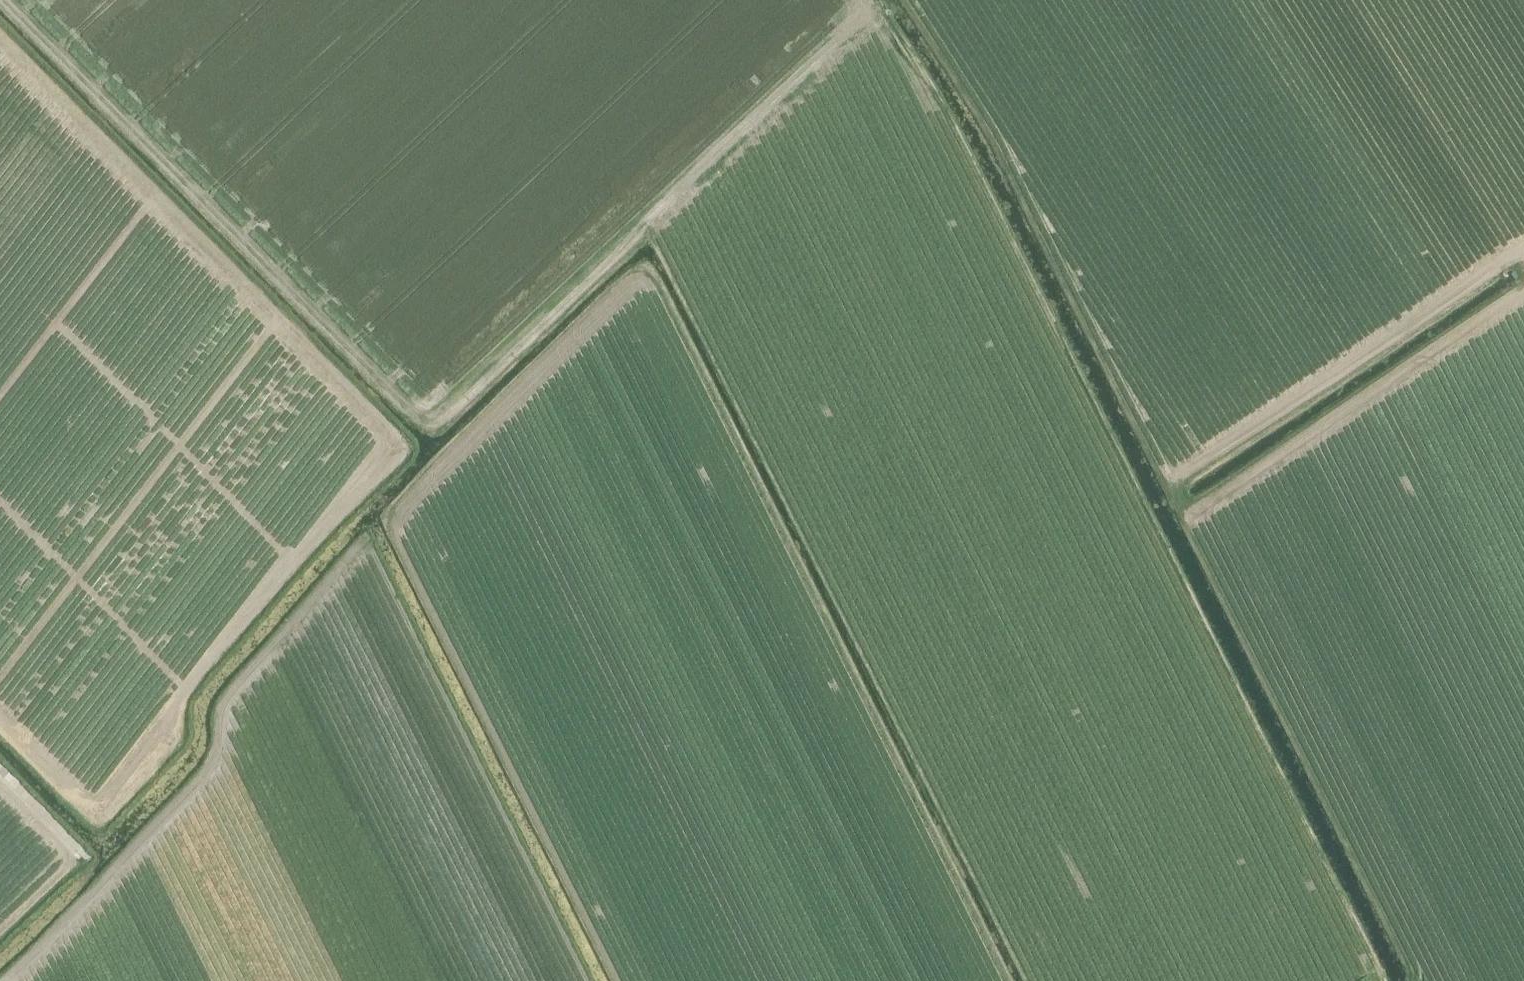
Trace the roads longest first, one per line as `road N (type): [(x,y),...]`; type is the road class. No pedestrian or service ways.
road 1 (track): [(1523,264),(1355,0)]

